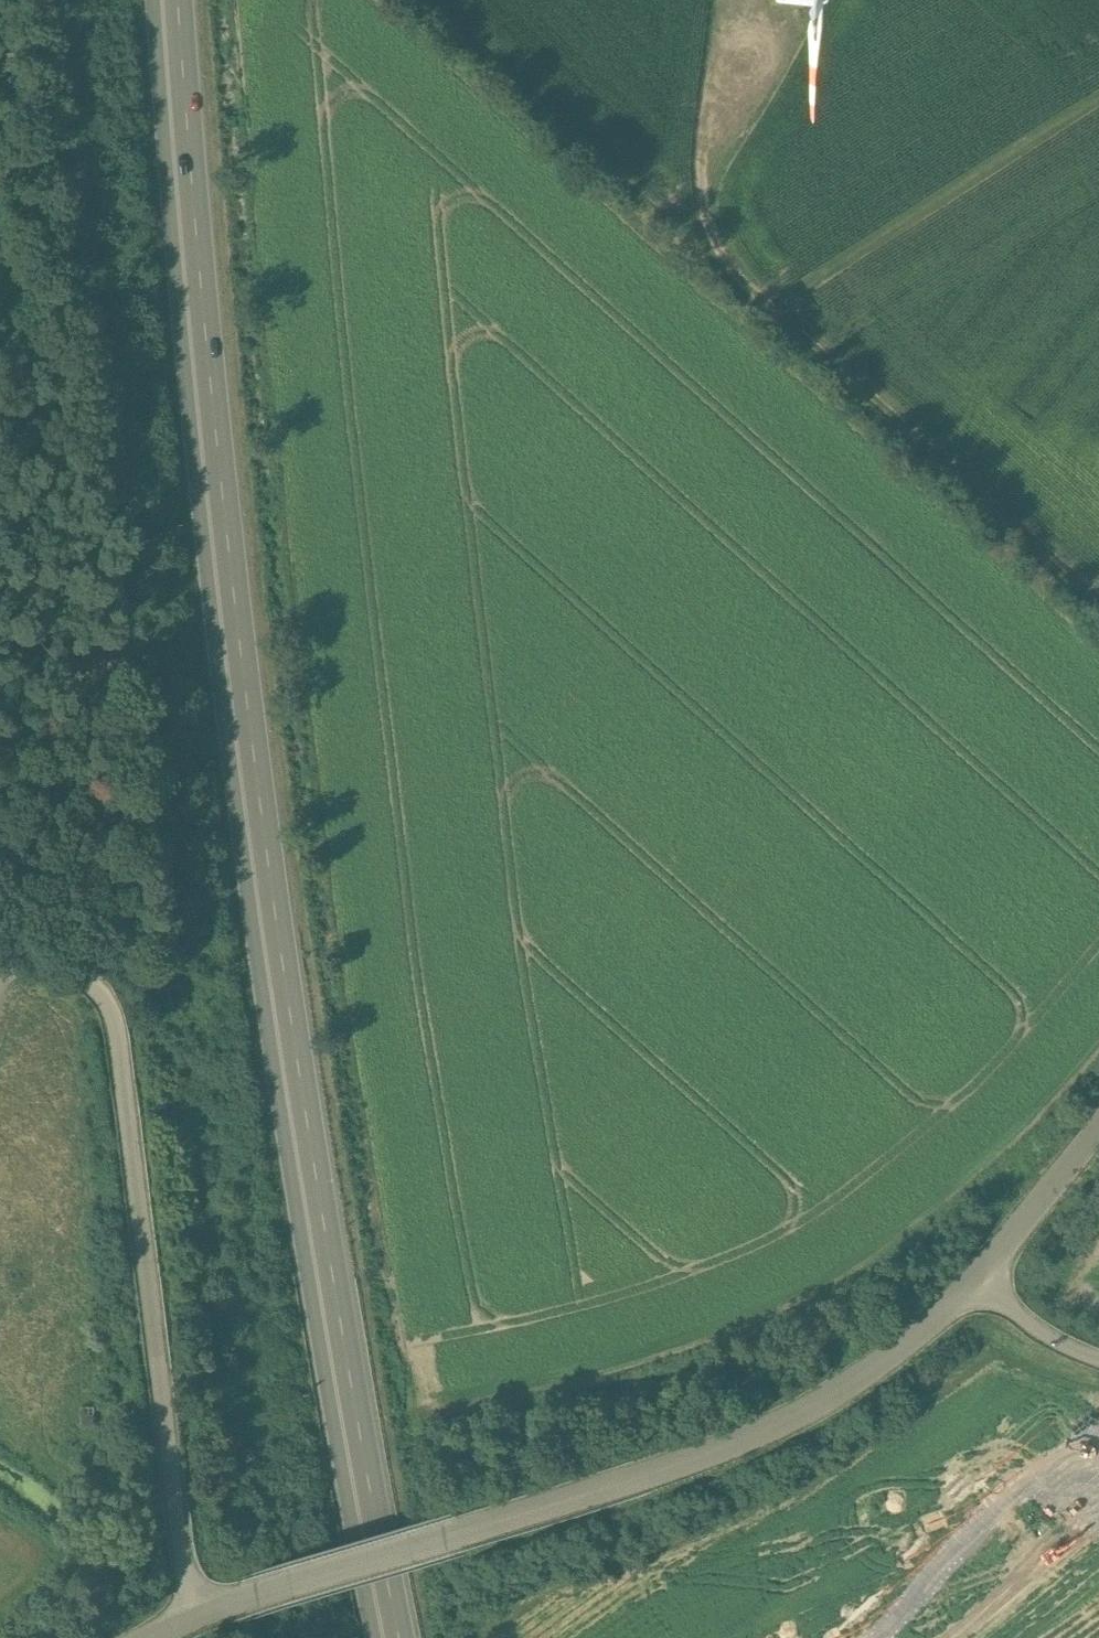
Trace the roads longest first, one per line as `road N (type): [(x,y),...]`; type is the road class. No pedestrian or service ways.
road 1 (trunk): [(165,0),(225,649),(326,1325),(392,1637)]
road 2 (unclassified): [(975,1278),(858,1374),(723,1444),(192,1609)]
road 3 (track): [(1098,604),(775,307),(711,234),(700,140),(757,0)]
road 4 (unclassified): [(0,950),(82,978),(103,995),(111,1021),(192,1609)]
road 5 (track): [(775,307),(1098,104)]
road 6 (unclassified): [(1098,1122),(975,1278)]
road 7 (unclassified): [(975,1278),(1031,1321),(1098,1358)]

